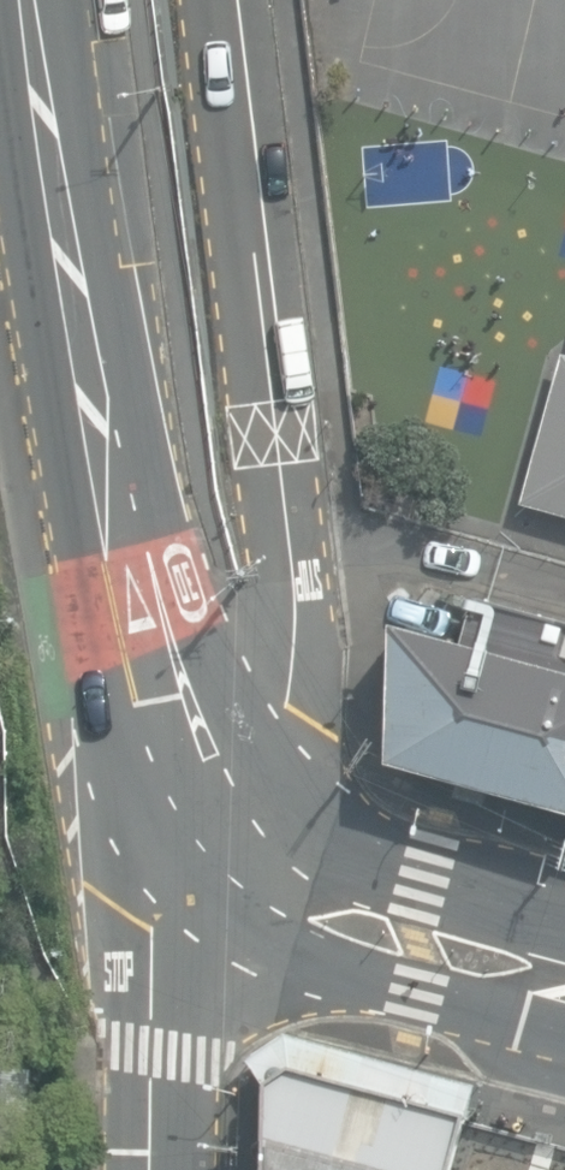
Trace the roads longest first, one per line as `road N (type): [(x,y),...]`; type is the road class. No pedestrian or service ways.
road 1 (secondary): [(34,0),(125,599),(174,756),(219,828)]
road 2 (residential): [(219,828),(287,709),(298,628),(224,0)]
road 3 (secondary): [(564,987),(422,948),(320,904),(219,828)]
road 4 (residential): [(156,1169),(156,929),(219,828)]

